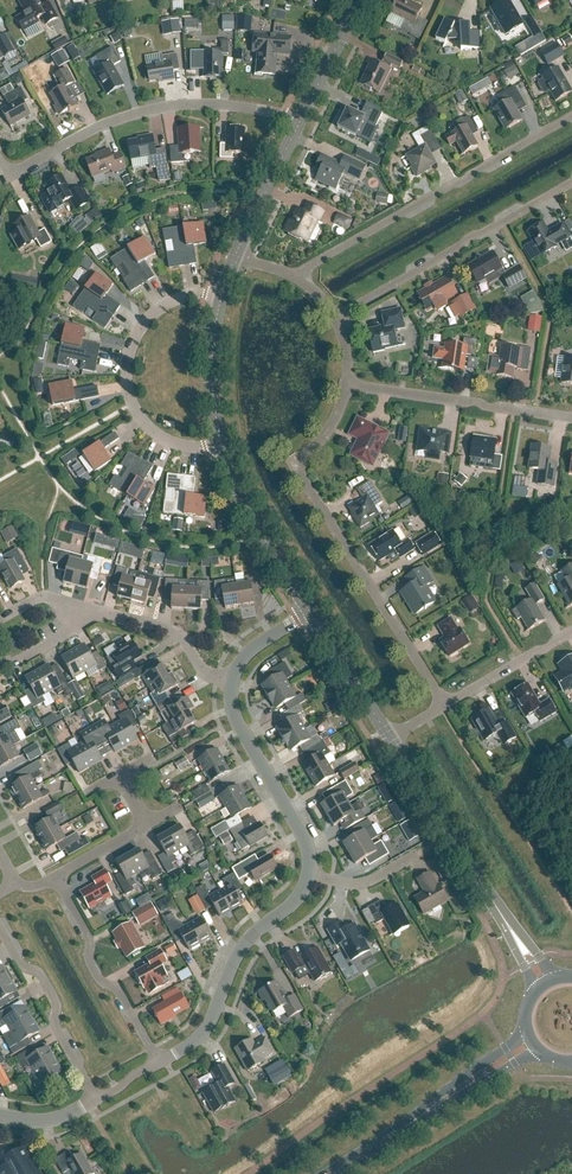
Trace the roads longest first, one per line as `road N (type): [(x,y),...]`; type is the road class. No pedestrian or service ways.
road 1 (residential): [(446,706),(302,478),(349,385)]
road 2 (residential): [(301,124),(222,104),(175,108),(118,121),(9,175),(0,160)]
road 3 (residential): [(571,117),(295,277)]
road 4 (residential): [(221,445),(192,447),(152,432),(127,390),(141,329),(184,298),(222,299)]
road 5 (residential): [(336,321),(571,184)]
road 6 (residential): [(159,1064),(203,1037),(247,948),(291,909),(311,879)]
road 7 (residential): [(571,418),(349,385)]
road 8 (tertiary): [(502,918),(388,737)]
road 9 (residential): [(311,879),(304,840),(238,721),(231,685)]
road 10 (residential): [(159,1064),(119,991),(90,960),(89,936),(56,884)]
road 11 (residential): [(0,917),(46,983),(56,1023),(97,1099)]
road 12 (tertiary): [(308,613),(247,509),(221,445)]
road 13 (primary): [(526,1031),(402,1129)]
road 14 (residential): [(99,618),(179,634),(205,675),(231,685)]
road 15 (primary): [(402,1129),(540,1054)]
road 16 (tertiary): [(388,737),(308,613)]
road 17 (tertiary): [(221,445),(212,386),(222,299)]
road 18 (tertiary): [(238,256),(301,124)]
road 19 (residential): [(446,706),(571,632)]
road 20 (tertiary): [(301,124),(361,0)]
road 21 (residential): [(311,879),(356,886),(425,848)]

